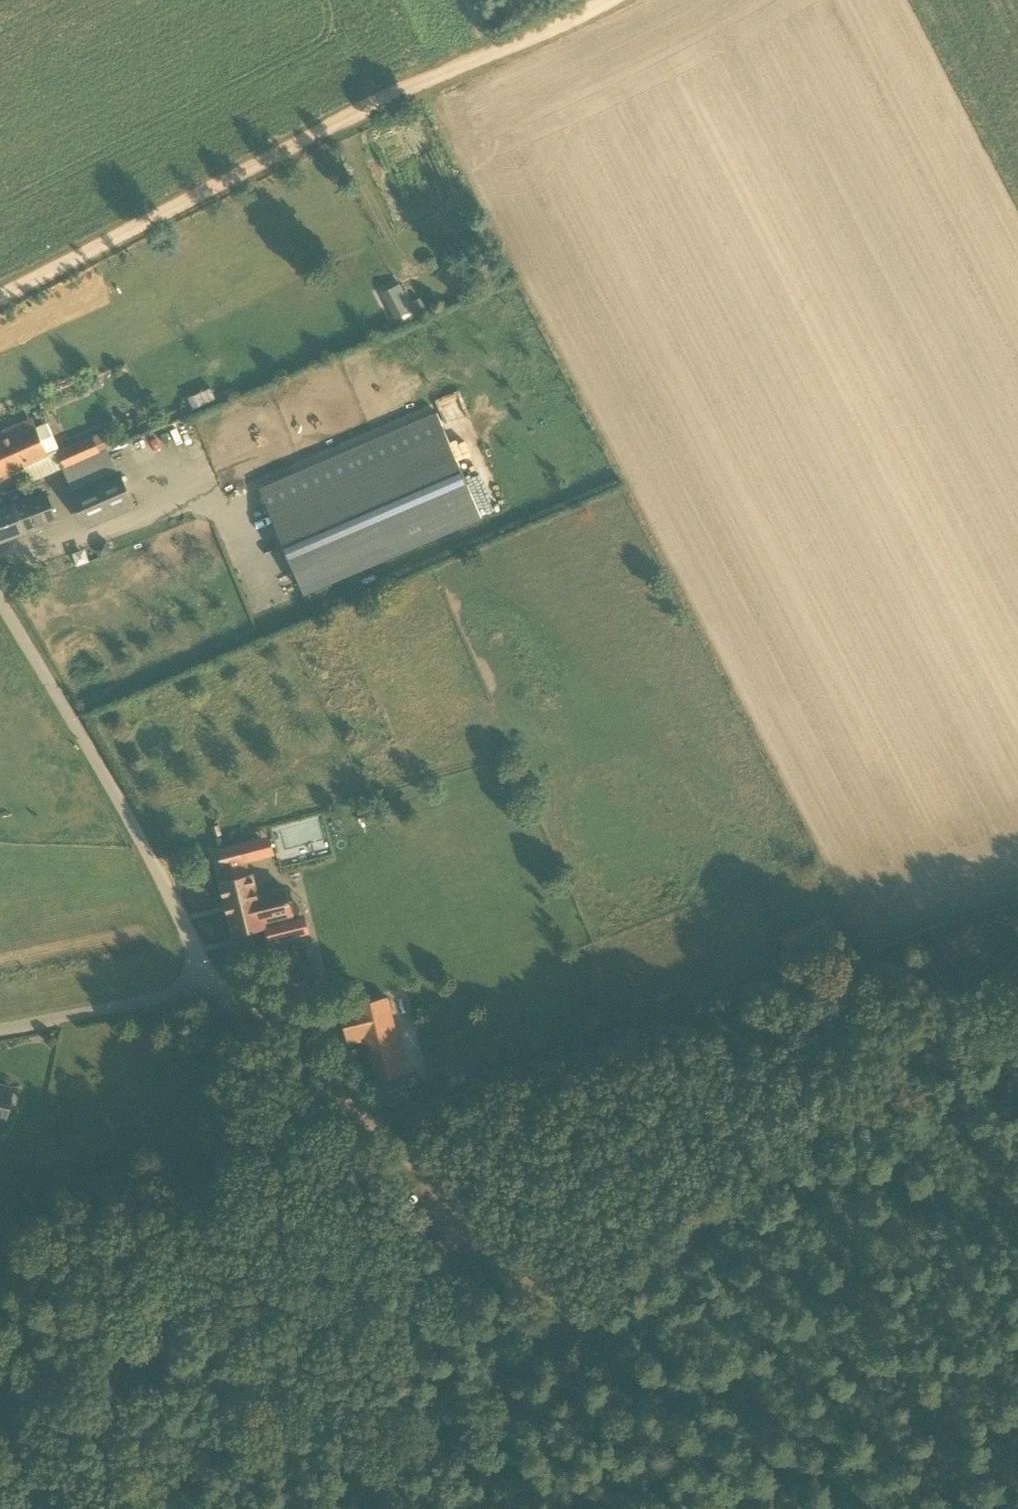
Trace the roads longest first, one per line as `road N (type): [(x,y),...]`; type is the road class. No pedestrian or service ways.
road 1 (track): [(595,0),(0,297)]
road 2 (track): [(591,1327),(787,1169),(953,1004),(1017,976)]
road 3 (unclassified): [(591,1327),(226,990),(195,951)]
road 4 (unclassified): [(195,951),(0,603)]
road 5 (track): [(362,1508),(461,1443),(591,1327)]
road 6 (unclassified): [(0,1030),(172,996),(193,976),(195,951)]

